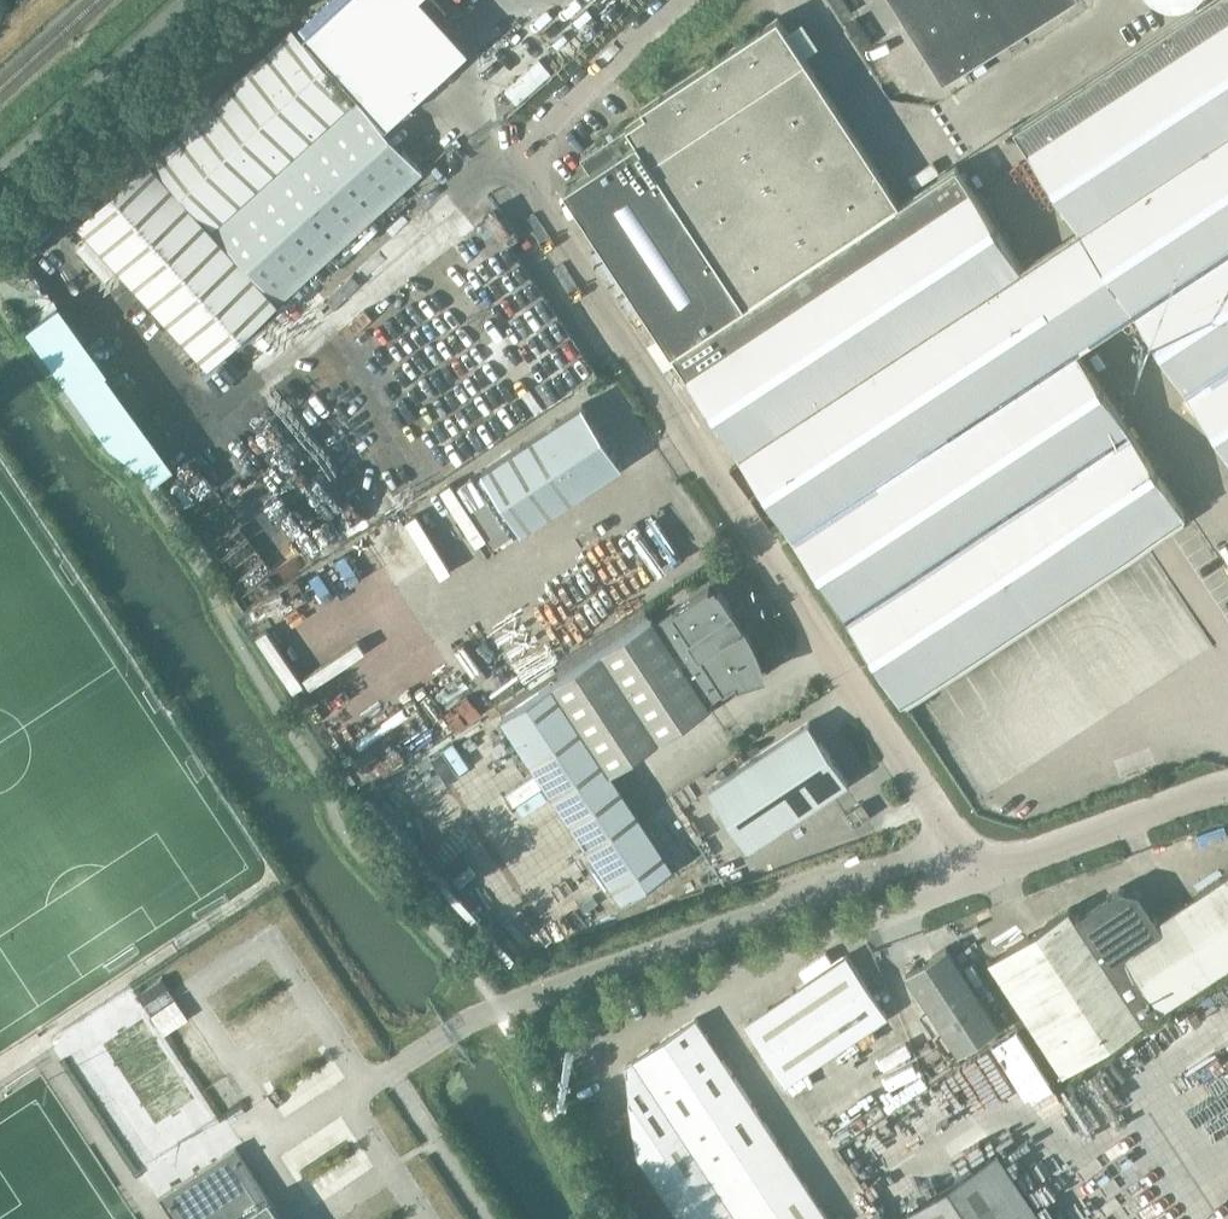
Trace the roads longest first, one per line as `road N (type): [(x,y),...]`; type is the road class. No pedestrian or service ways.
road 1 (unclassified): [(951,846),(544,220),(531,160),(540,137),(562,103),(675,0)]
road 2 (unclassified): [(503,1009),(951,846)]
road 3 (unclassified): [(1227,787),(1004,864),(951,846)]

